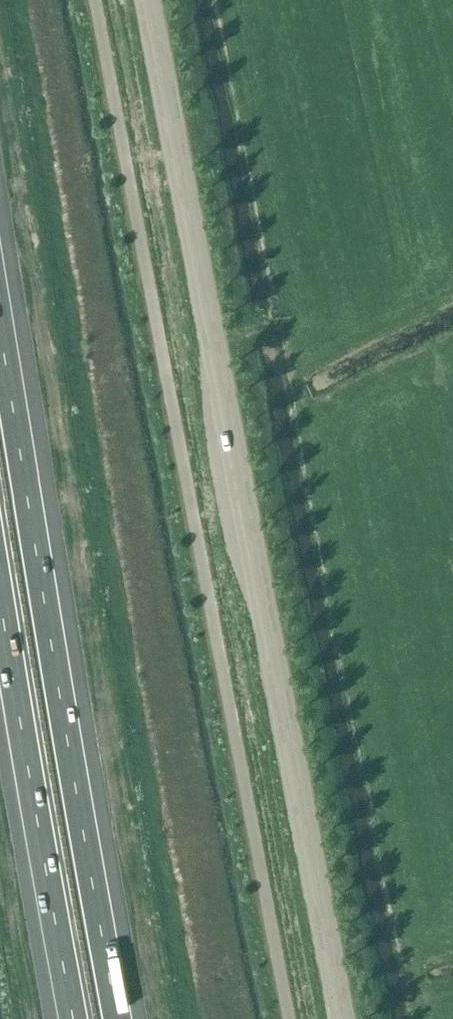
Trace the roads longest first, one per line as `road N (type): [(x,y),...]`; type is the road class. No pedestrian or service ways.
road 1 (tertiary): [(345,1018),(151,0)]
road 2 (motorway): [(132,1018),(0,247)]
road 3 (motorway): [(0,622),(69,1018)]

